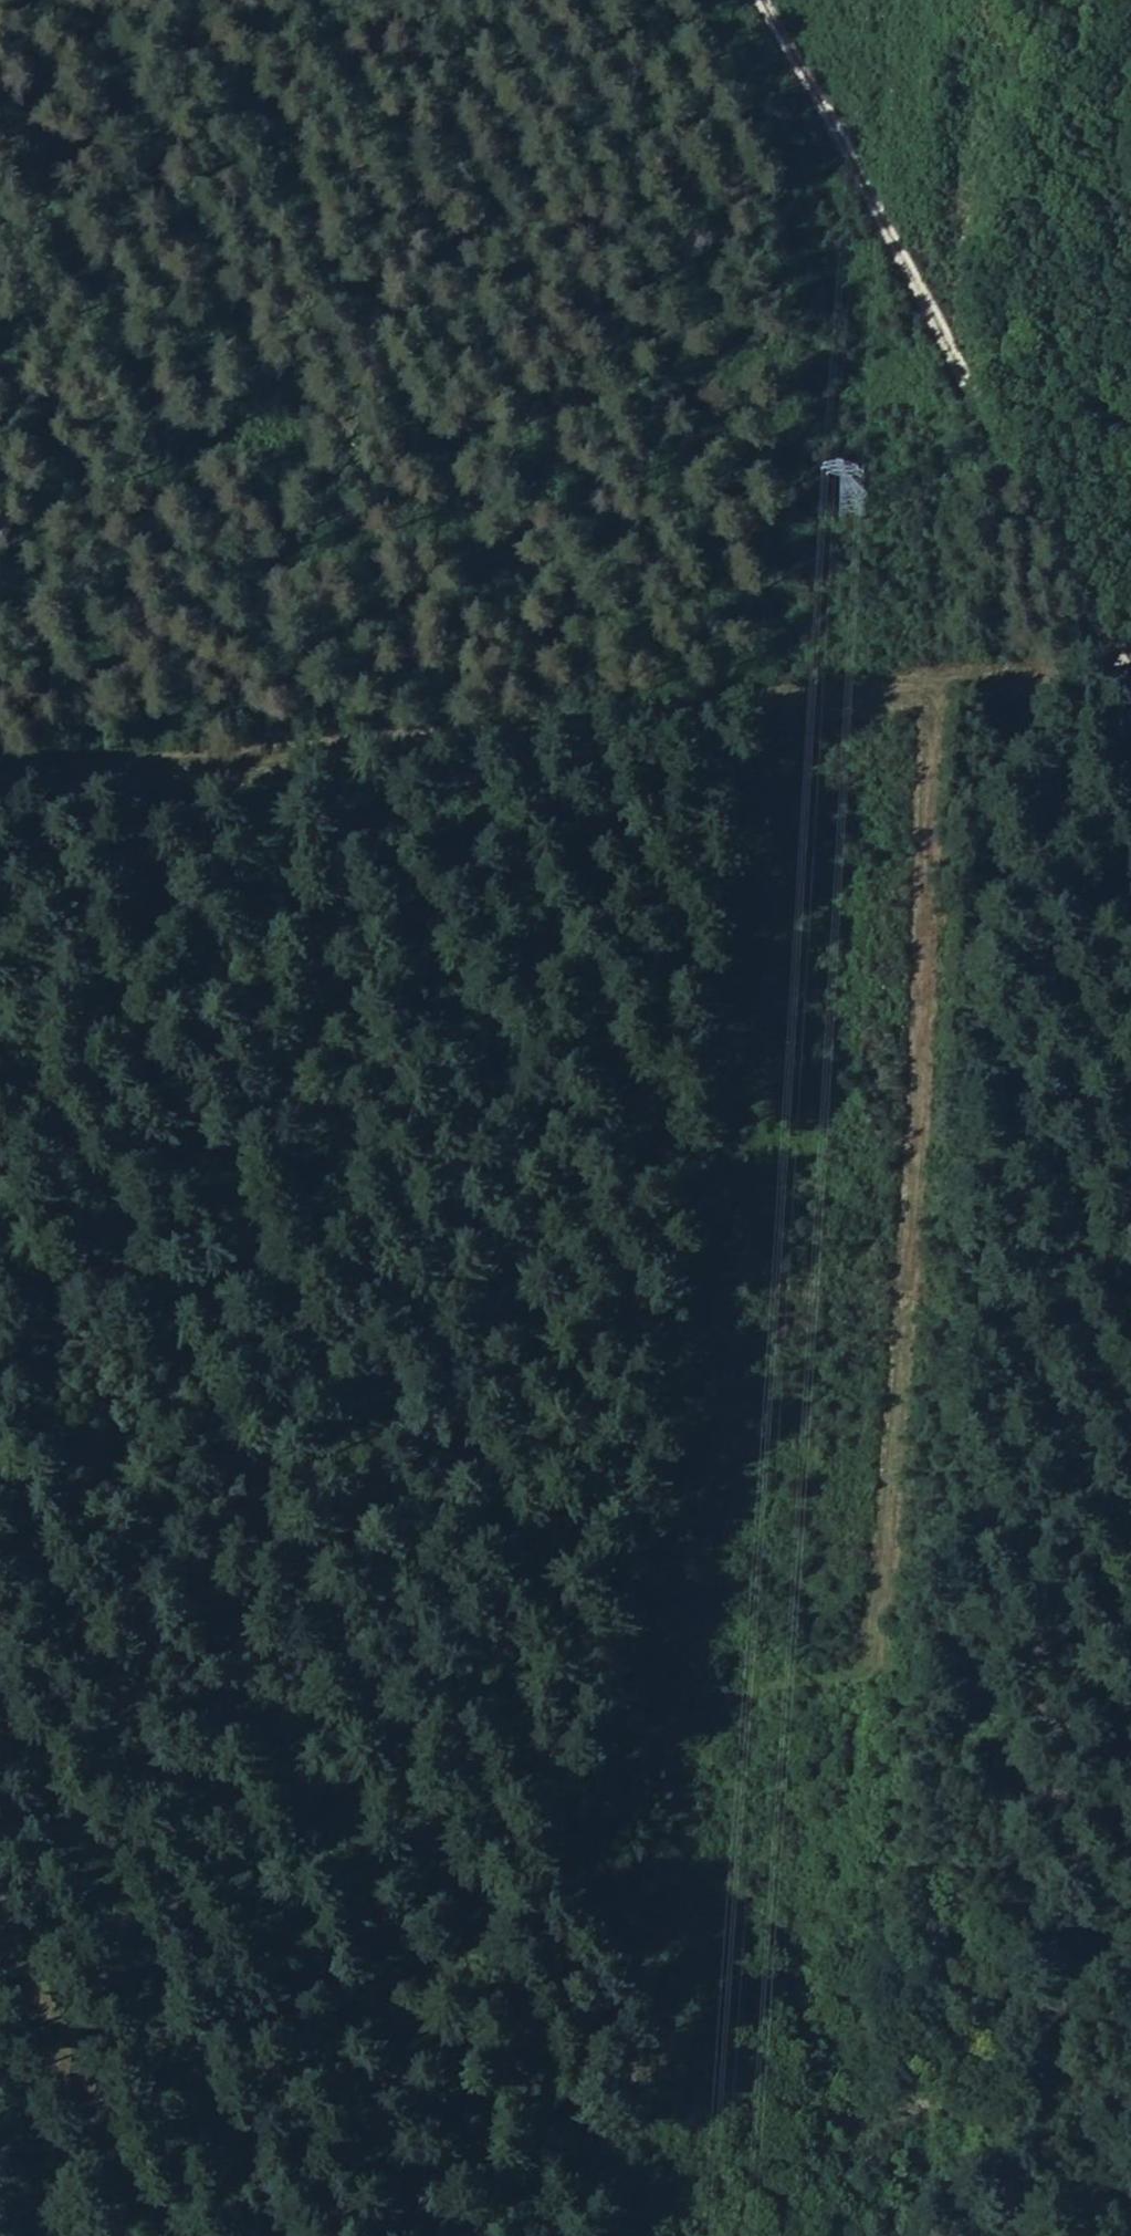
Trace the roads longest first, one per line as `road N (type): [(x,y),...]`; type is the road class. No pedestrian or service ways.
road 1 (track): [(1130,735),(739,0)]

